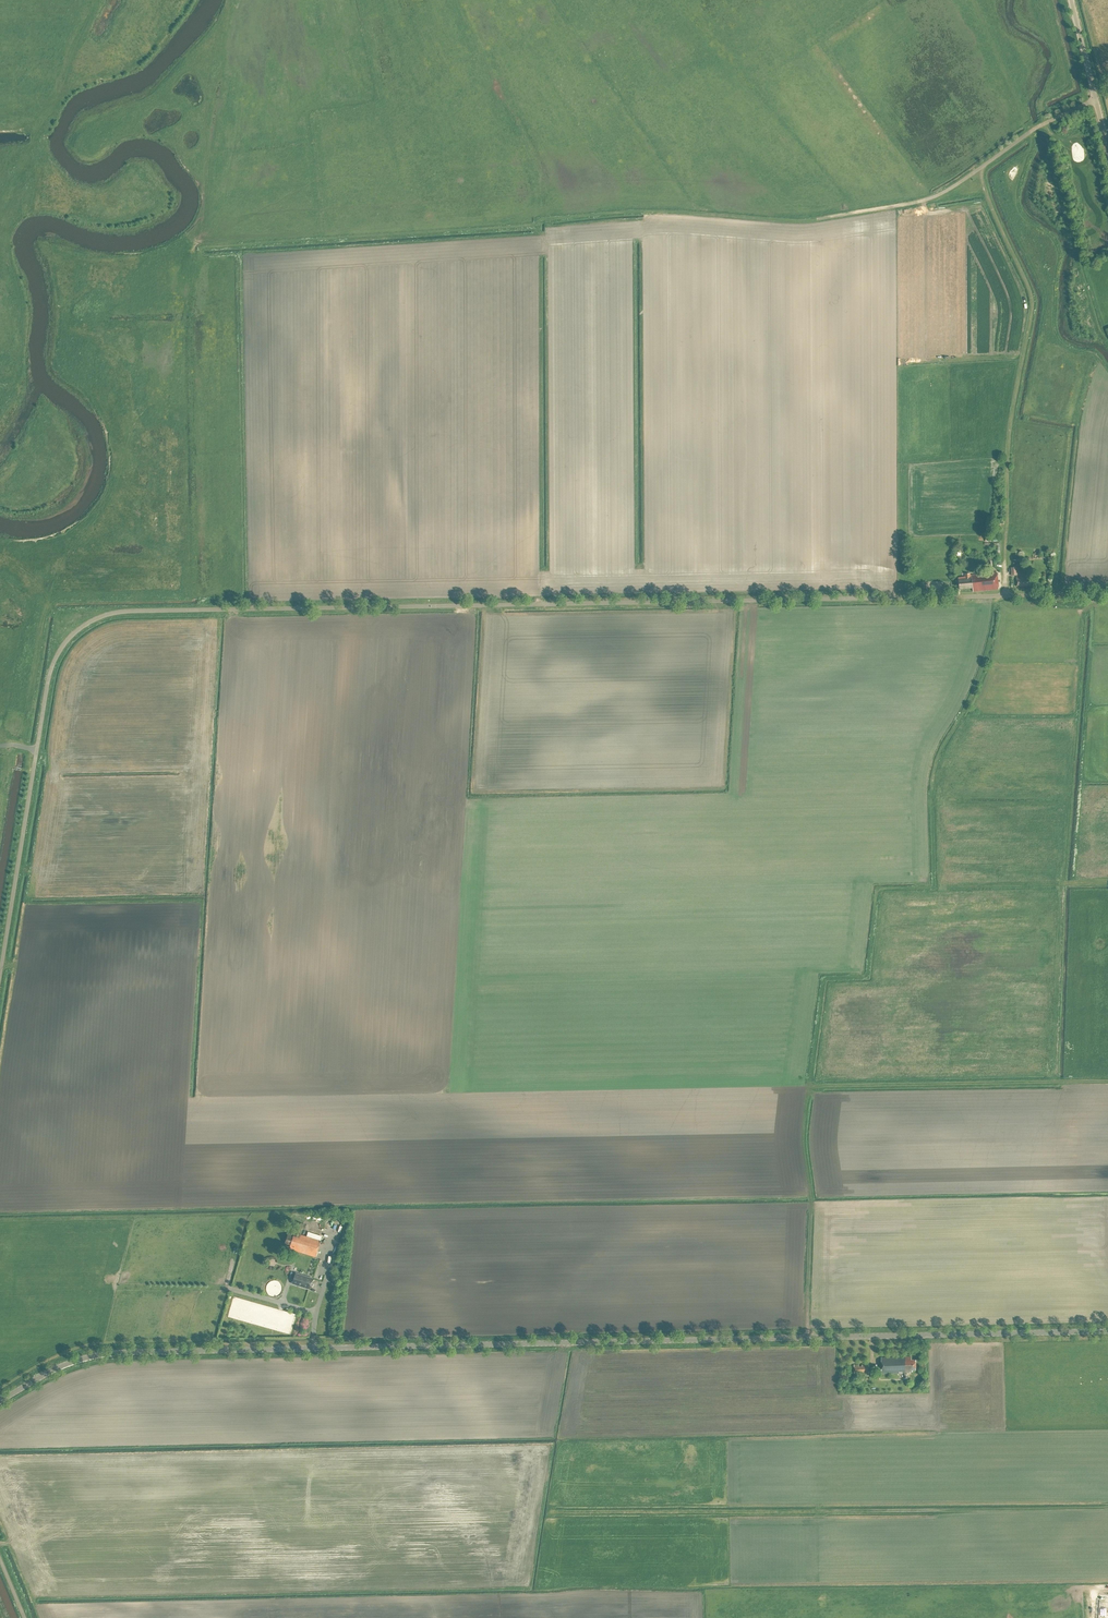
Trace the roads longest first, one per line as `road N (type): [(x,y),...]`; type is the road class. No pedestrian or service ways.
road 1 (unclassified): [(0,978),(51,670),(80,628),(111,613),(1107,593)]
road 2 (tertiary): [(0,1401),(71,1362),(120,1353),(1107,1332)]
road 3 (track): [(815,219),(635,211),(496,230),(201,248)]
road 4 (track): [(982,167),(1033,301),(1010,434),(1005,595)]
road 5 (track): [(1107,1082),(810,1086)]
road 6 (track): [(815,219),(939,195),(1043,124)]
road 7 (unclassified): [(1107,149),(1071,0)]

